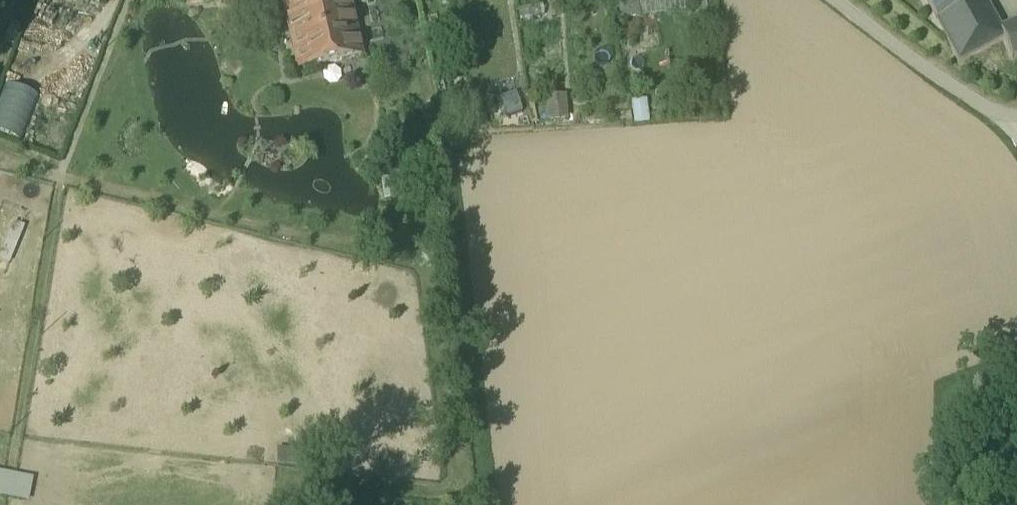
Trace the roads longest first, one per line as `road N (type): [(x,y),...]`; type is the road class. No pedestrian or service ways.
road 1 (residential): [(836,0),(999,116)]

